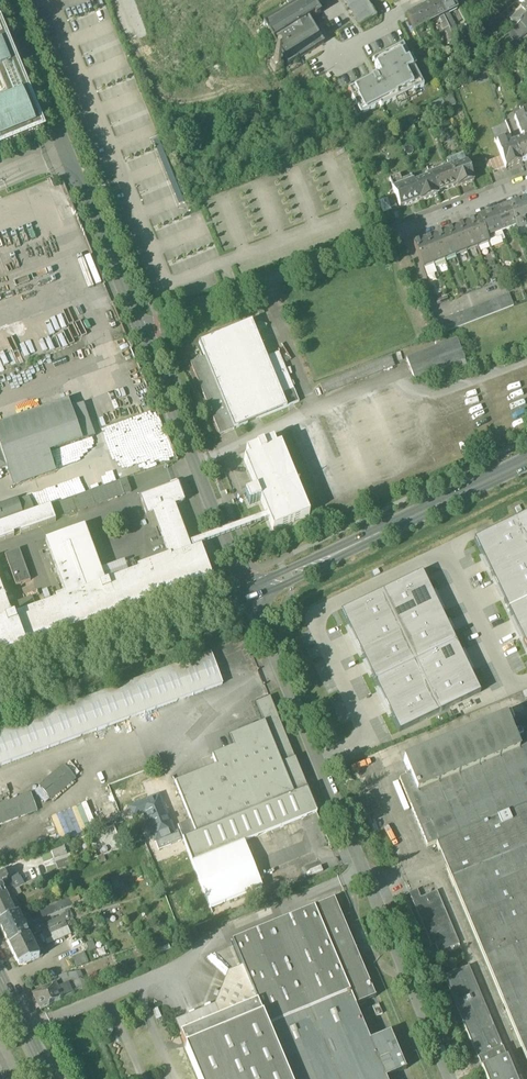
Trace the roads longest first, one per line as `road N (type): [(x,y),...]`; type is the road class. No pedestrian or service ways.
road 1 (residential): [(451,1078),(248,591)]
road 2 (residential): [(526,186),(147,335)]
road 3 (residential): [(147,335),(5,0)]
road 4 (residential): [(248,591),(526,462)]
road 5 (residential): [(248,591),(147,335)]
road 6 (residential): [(0,688),(248,591)]
road 7 (secondary): [(53,1078),(0,968)]

